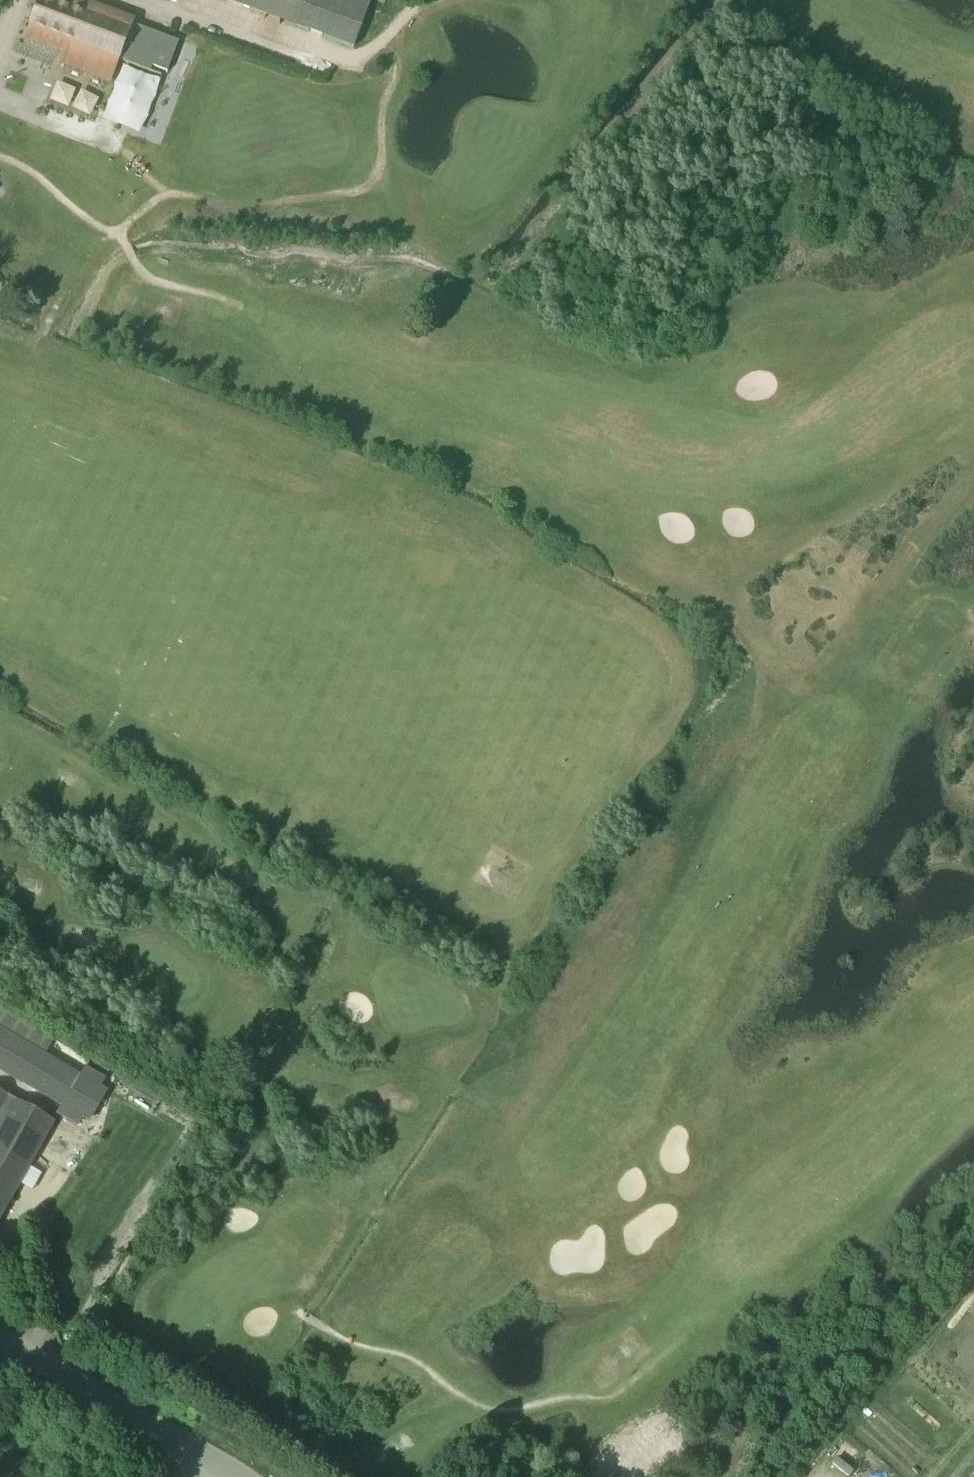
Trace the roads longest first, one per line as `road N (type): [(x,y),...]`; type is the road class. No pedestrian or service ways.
road 1 (unclassified): [(213,1463),(0,1338)]

